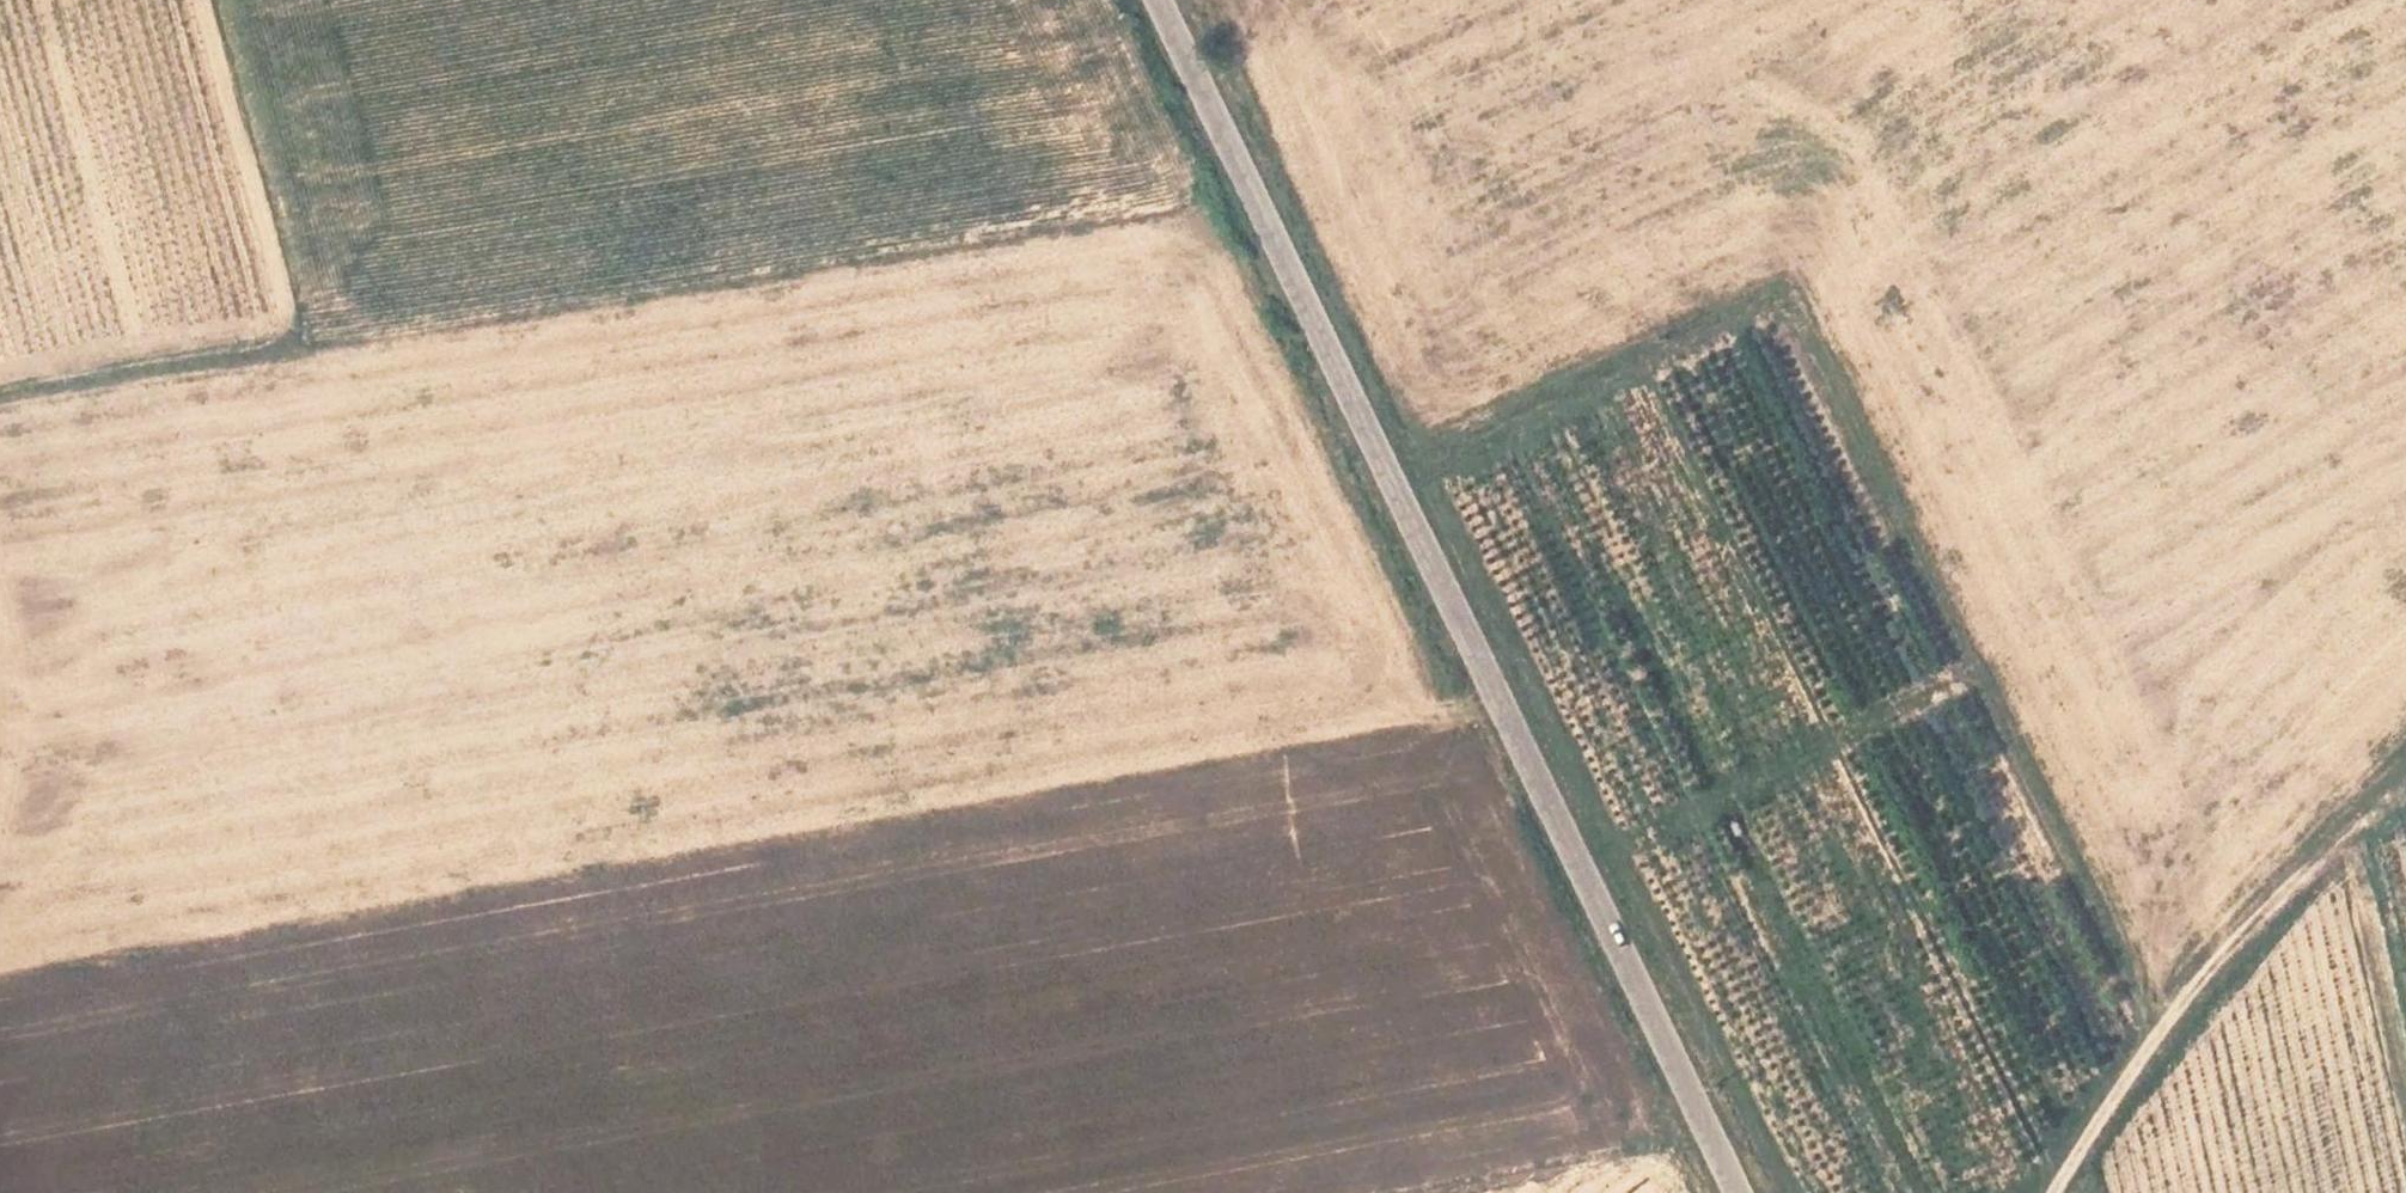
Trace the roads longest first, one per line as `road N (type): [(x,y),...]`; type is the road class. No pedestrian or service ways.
road 1 (unclassified): [(1161,0),(1737,1192)]
road 2 (track): [(2349,825),(2202,979),(2054,1192)]

